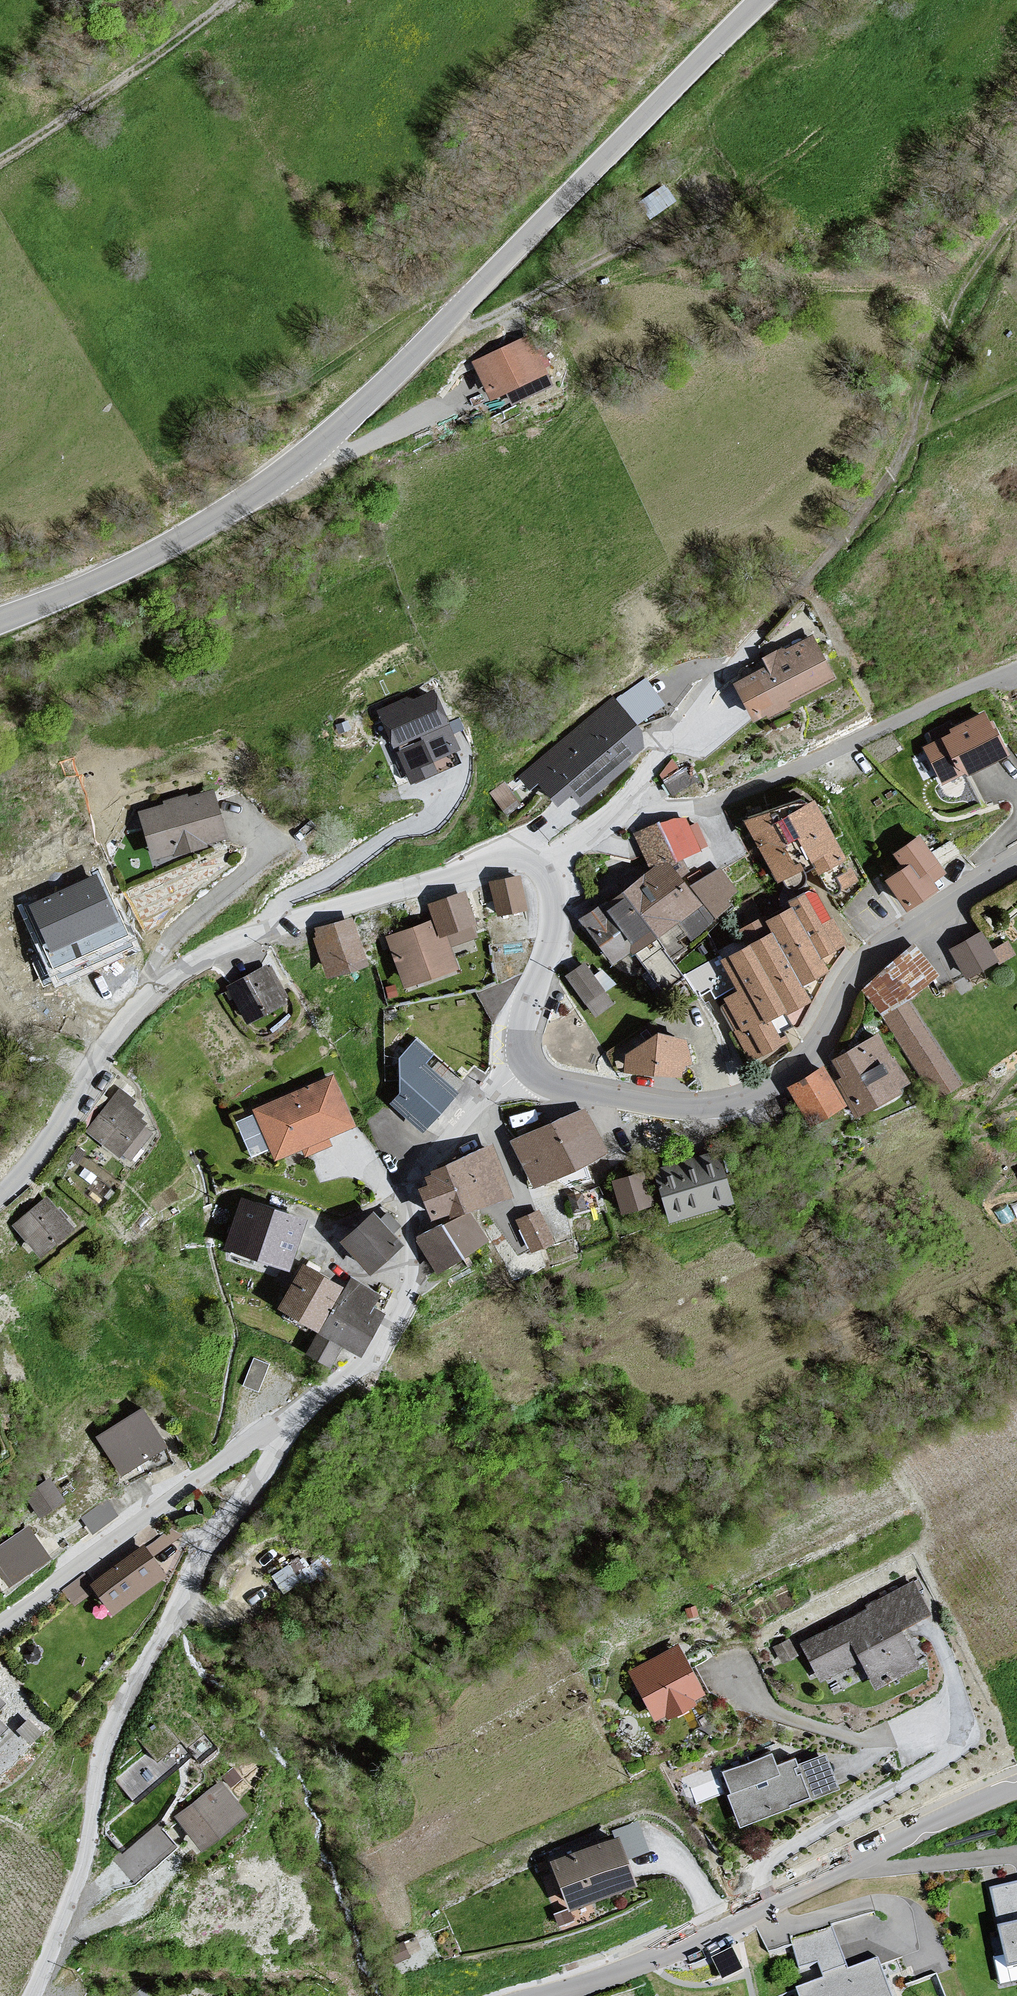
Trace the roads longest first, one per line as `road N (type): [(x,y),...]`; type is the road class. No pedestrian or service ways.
road 1 (tertiary): [(762,0),(299,464),(172,544),(0,620)]
road 2 (tertiary): [(0,1193),(47,1141),(121,1028),(206,955),(494,864),(543,872)]
road 3 (residential): [(33,1995),(98,1819),(122,1711),(207,1549),(303,1418)]
road 4 (tertiary): [(529,1068),(551,1086),(657,1105),(718,1107),(758,1094),(815,1053),(873,960),(1016,863)]
road 5 (residential): [(544,1995),(663,1957),(1016,1787)]
road 6 (residential): [(303,1418),(372,1360),(407,1287),(424,1175),(469,1114),(529,1068)]
road 7 (residential): [(1016,667),(729,798),(673,808),(627,801)]
road 8 (residential): [(303,1418),(95,1550),(0,1631)]
road 9 (track): [(0,162),(238,0)]
road 10 (track): [(641,237),(477,326),(442,326)]
road 11 (tertiary): [(543,872),(555,894),(555,918),(524,1027),(529,1068)]
road 12 (residential): [(627,801),(720,682)]

